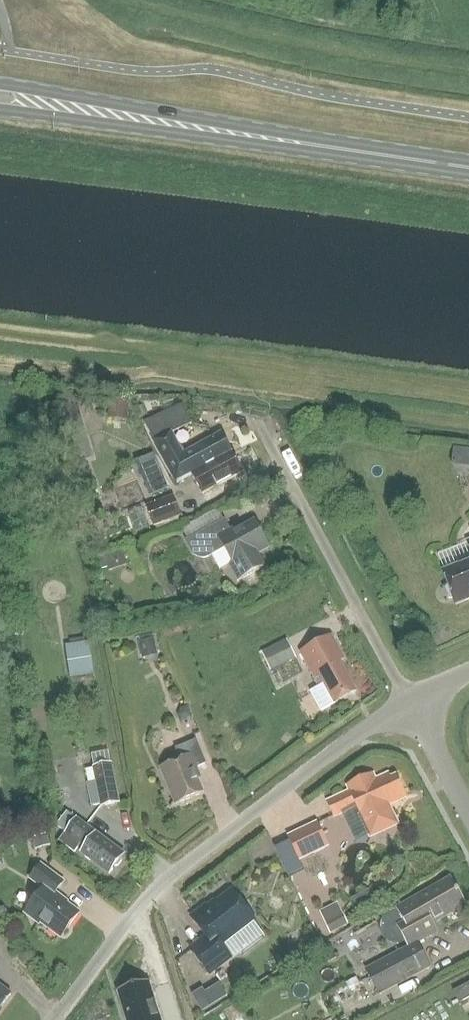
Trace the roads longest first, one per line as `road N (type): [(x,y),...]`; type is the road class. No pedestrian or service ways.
road 1 (secondary): [(468,170),(0,100)]
road 2 (track): [(0,351),(468,421)]
road 3 (residential): [(152,890),(407,701)]
road 4 (unclassified): [(407,701),(259,424)]
road 5 (unclassified): [(54,1019),(152,890)]
road 6 (unclassified): [(468,815),(407,701)]

